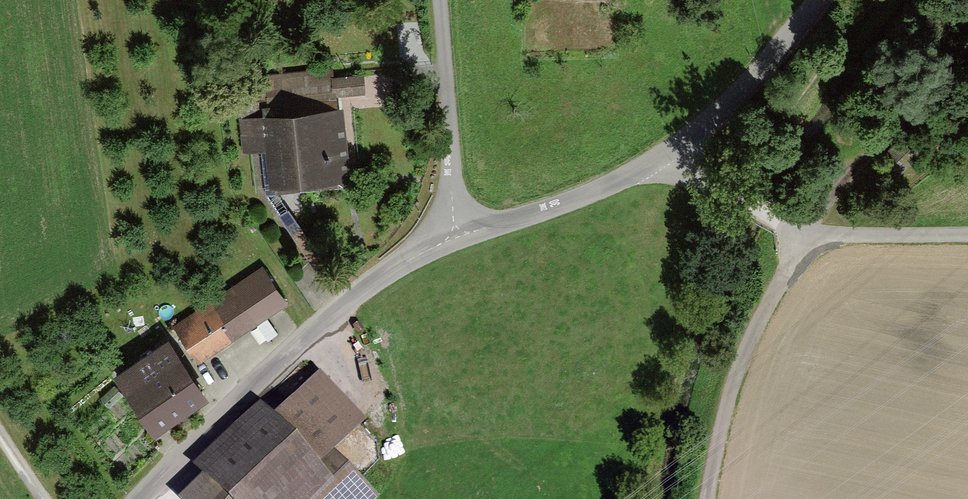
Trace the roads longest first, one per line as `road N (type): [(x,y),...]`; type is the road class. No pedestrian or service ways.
road 1 (unclassified): [(456,236),(670,151),(764,61),(815,0)]
road 2 (unclassified): [(132,498),(347,299),(456,236)]
road 3 (track): [(801,231),(749,352),(712,498)]
road 4 (unclassified): [(439,0),(456,236)]
road 5 (track): [(967,232),(801,231)]
road 6 (track): [(801,231),(670,151)]

